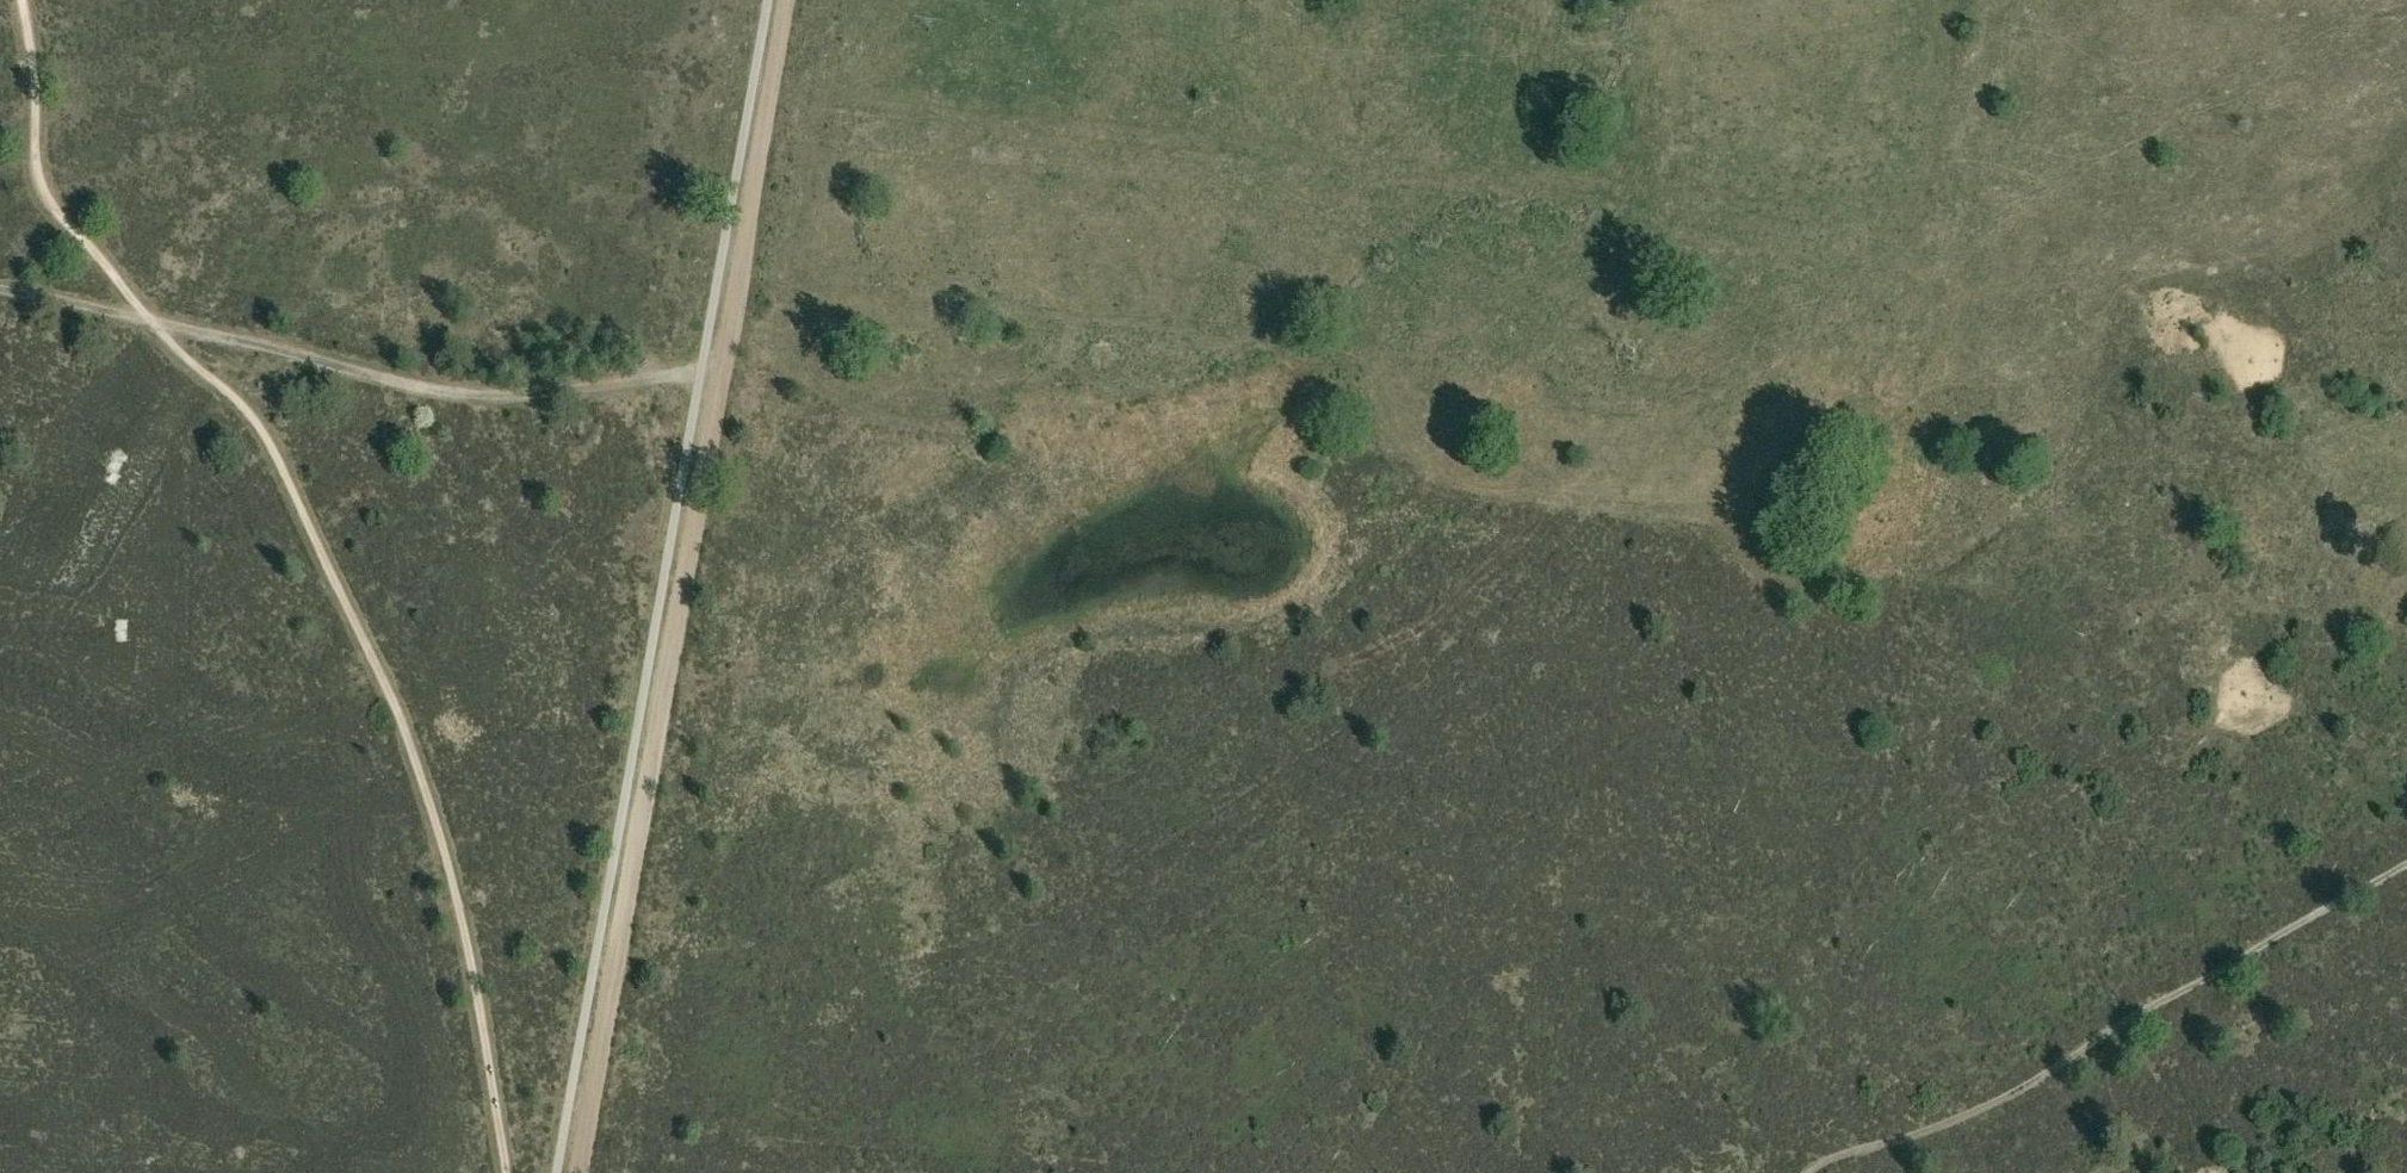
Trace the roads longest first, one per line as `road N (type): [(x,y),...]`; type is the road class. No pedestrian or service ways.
road 1 (track): [(570,1172),(789,0)]
road 2 (track): [(1807,1172),(1929,1134),(2406,866)]

